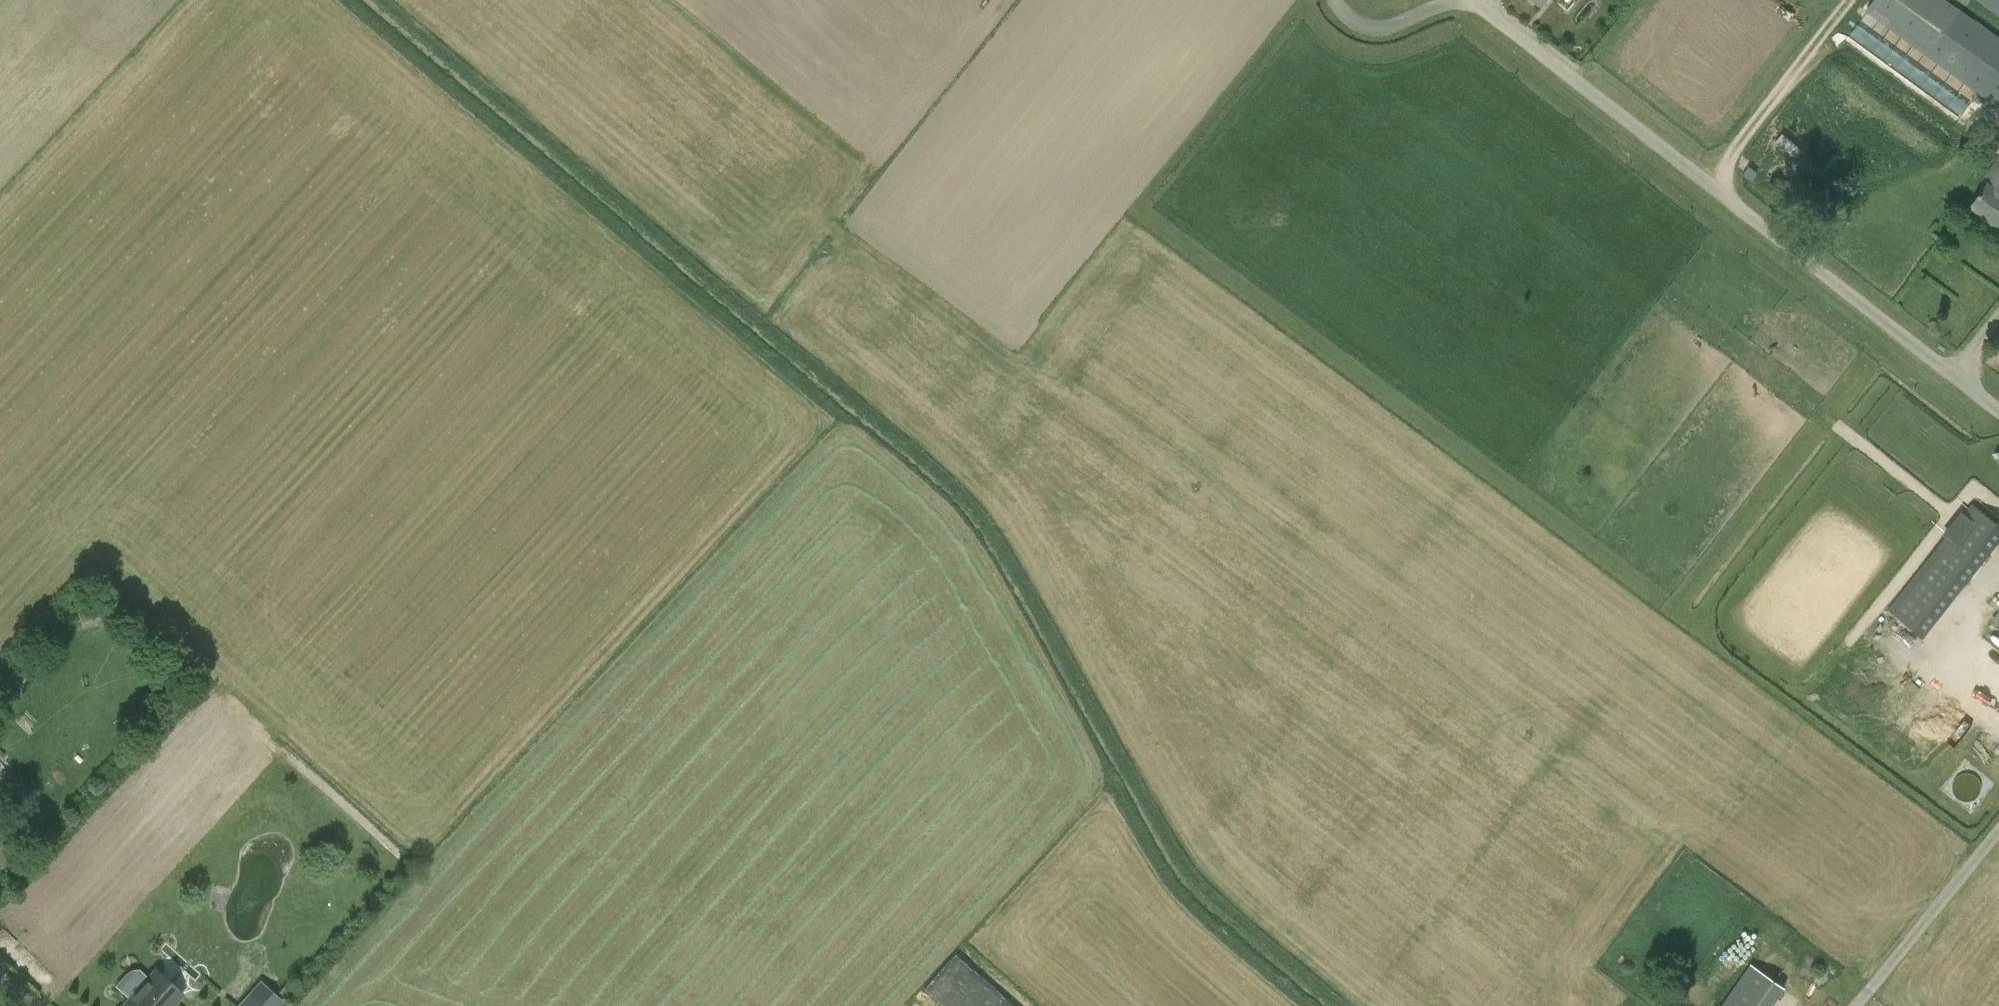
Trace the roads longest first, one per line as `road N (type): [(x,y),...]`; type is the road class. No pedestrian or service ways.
road 1 (unclassified): [(1998,412),(1472,1)]

